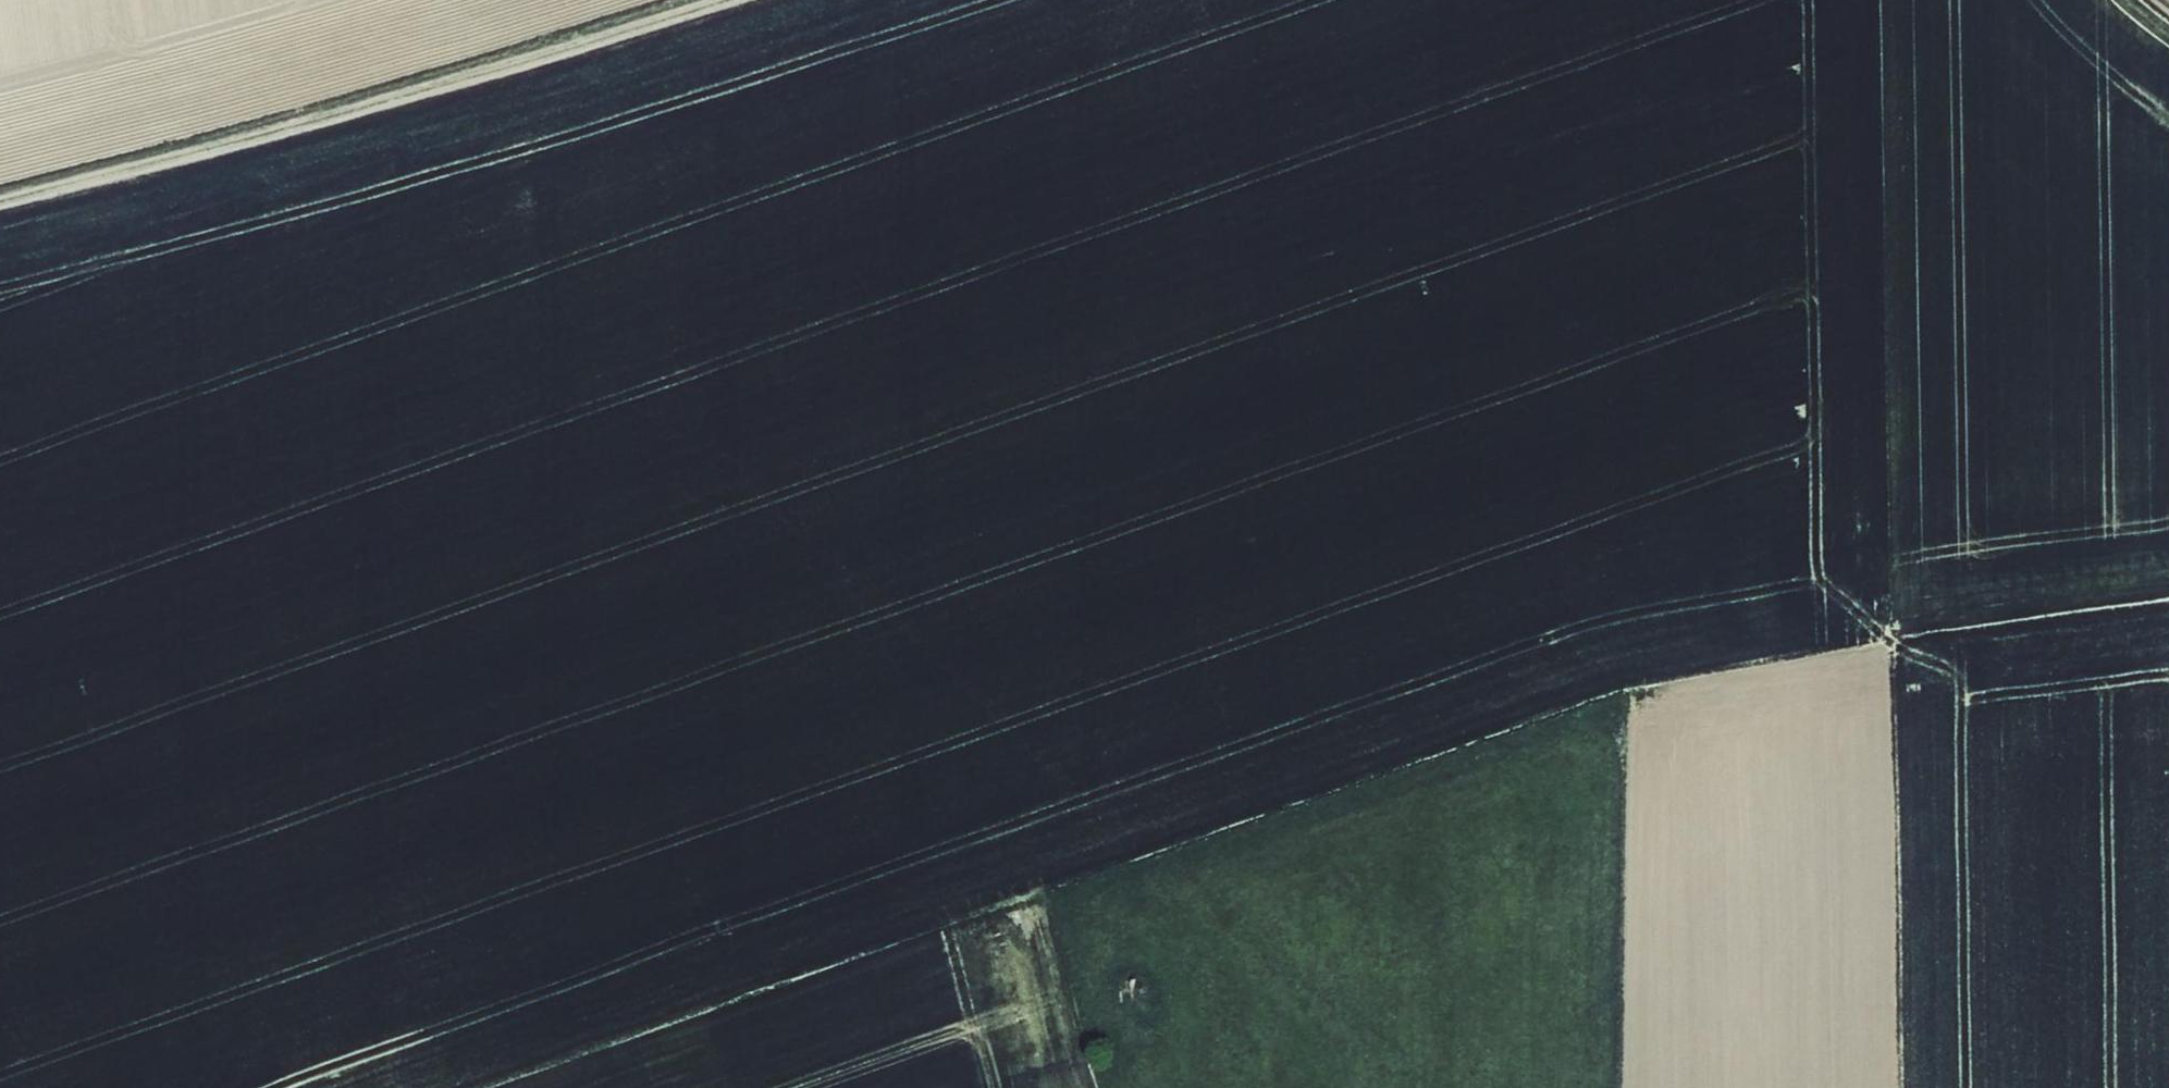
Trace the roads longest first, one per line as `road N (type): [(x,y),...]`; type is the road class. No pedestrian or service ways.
road 1 (track): [(0,206),(648,31),(733,0)]

